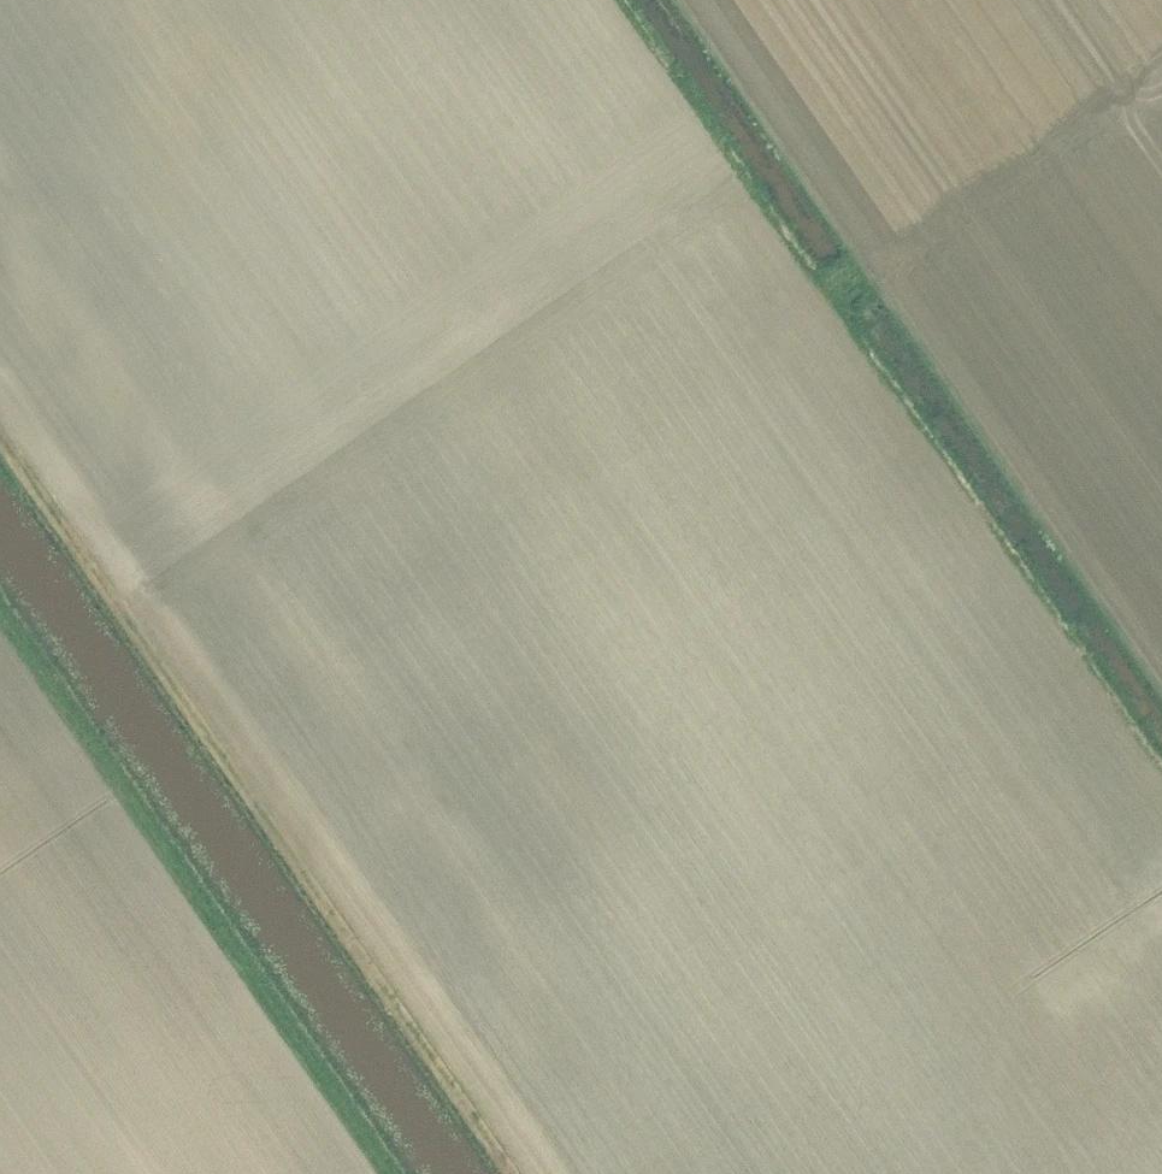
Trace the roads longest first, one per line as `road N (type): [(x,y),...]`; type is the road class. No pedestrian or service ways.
road 1 (track): [(0,599),(394,1173)]

